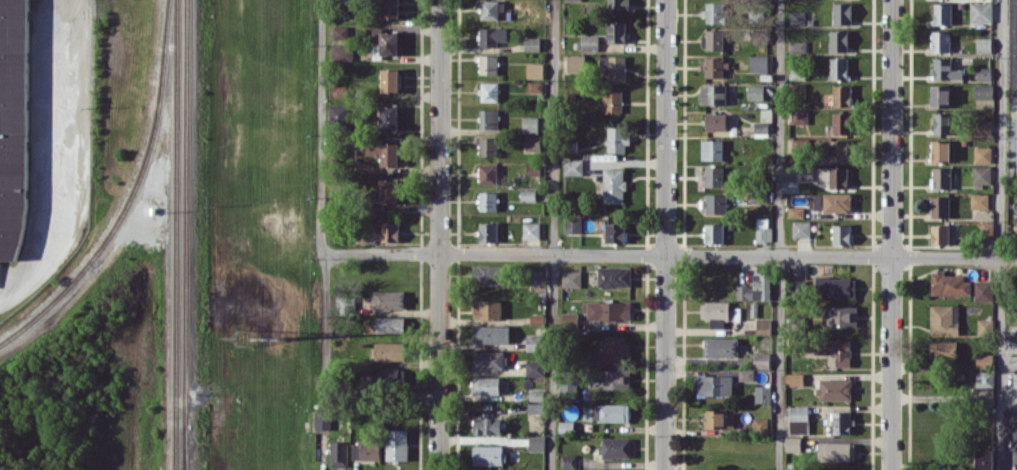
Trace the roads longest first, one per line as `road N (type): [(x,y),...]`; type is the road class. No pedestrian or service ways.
road 1 (residential): [(325,257),(1016,257)]
road 2 (residential): [(890,469),(892,0)]
road 3 (residential): [(667,0),(666,469)]
road 4 (residential): [(440,0),(440,469)]

